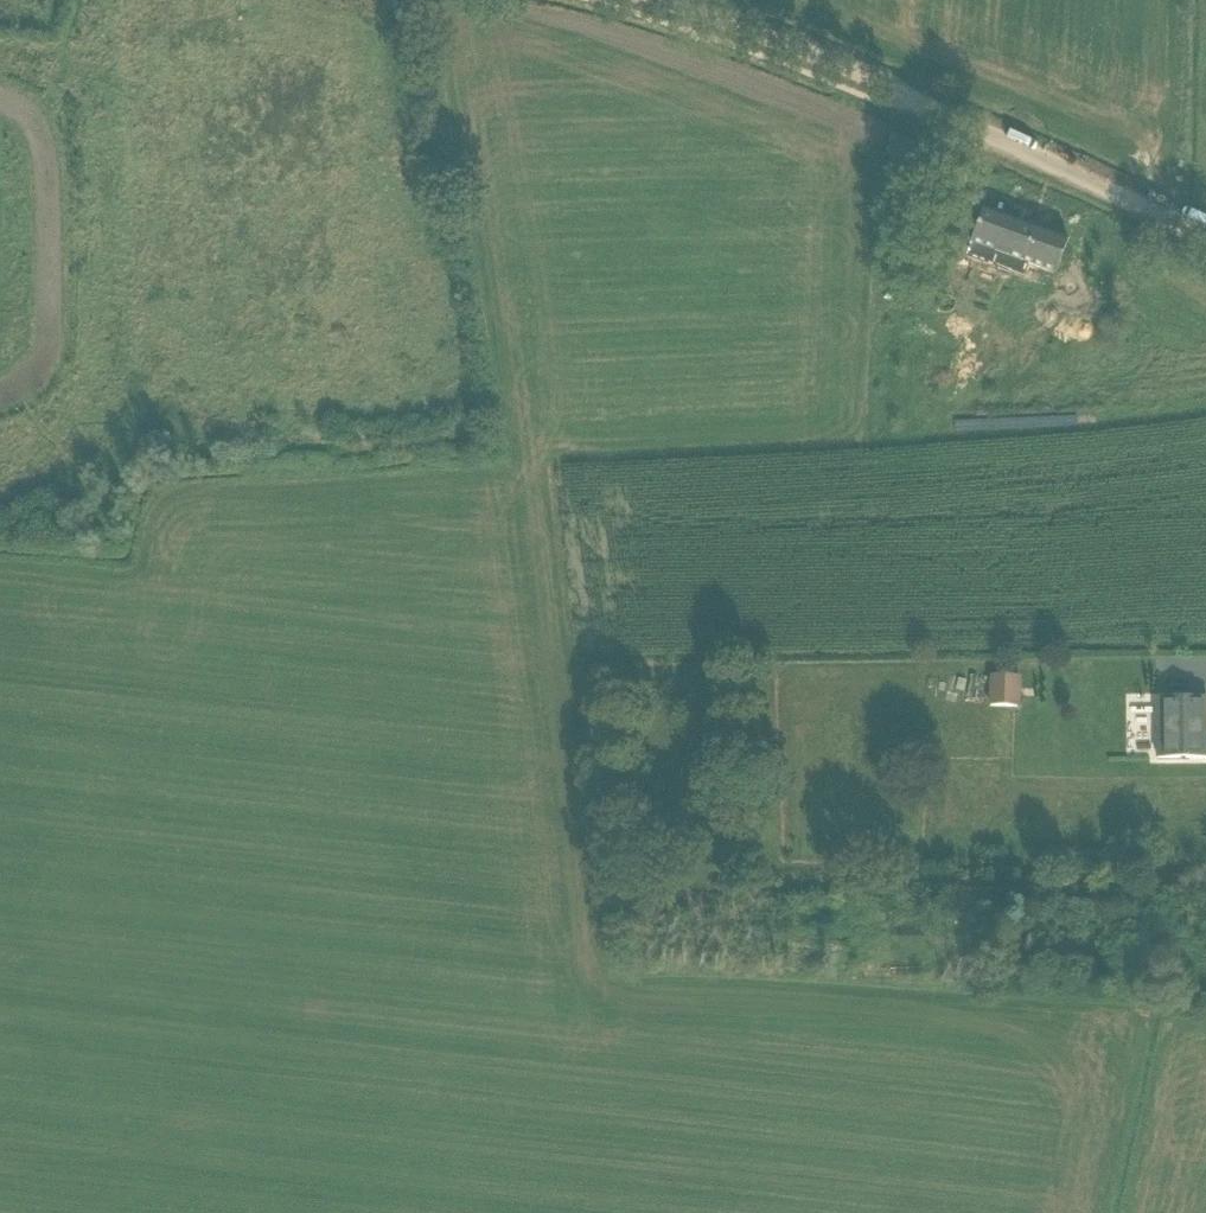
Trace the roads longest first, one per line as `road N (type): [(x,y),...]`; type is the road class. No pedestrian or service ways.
road 1 (track): [(932,104),(789,45),(643,0)]
road 2 (unclassified): [(1205,241),(932,104)]

